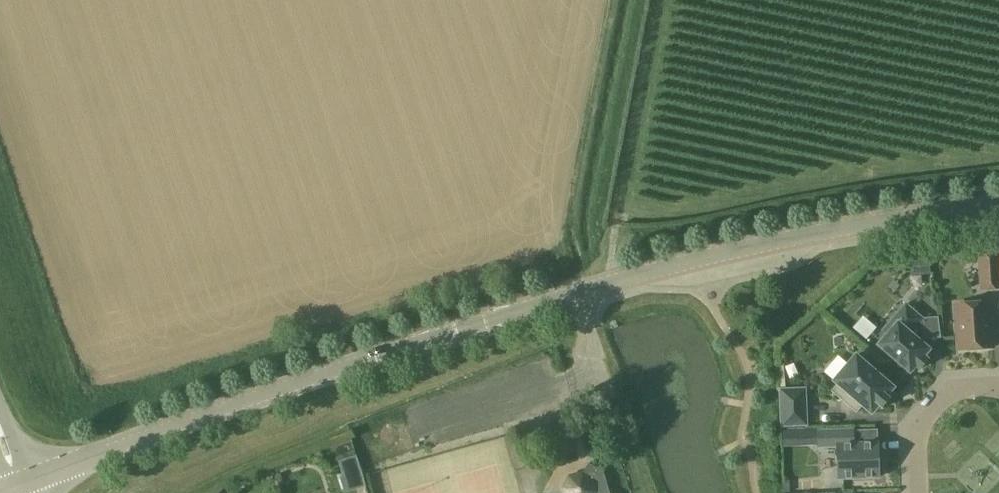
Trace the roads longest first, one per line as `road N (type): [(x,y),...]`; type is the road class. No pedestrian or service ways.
road 1 (tertiary): [(19,484),(195,418),(630,278),(836,231),(998,205)]
road 2 (track): [(608,285),(661,0)]
road 3 (residential): [(914,492),(913,432),(940,398),(975,386),(998,388)]

